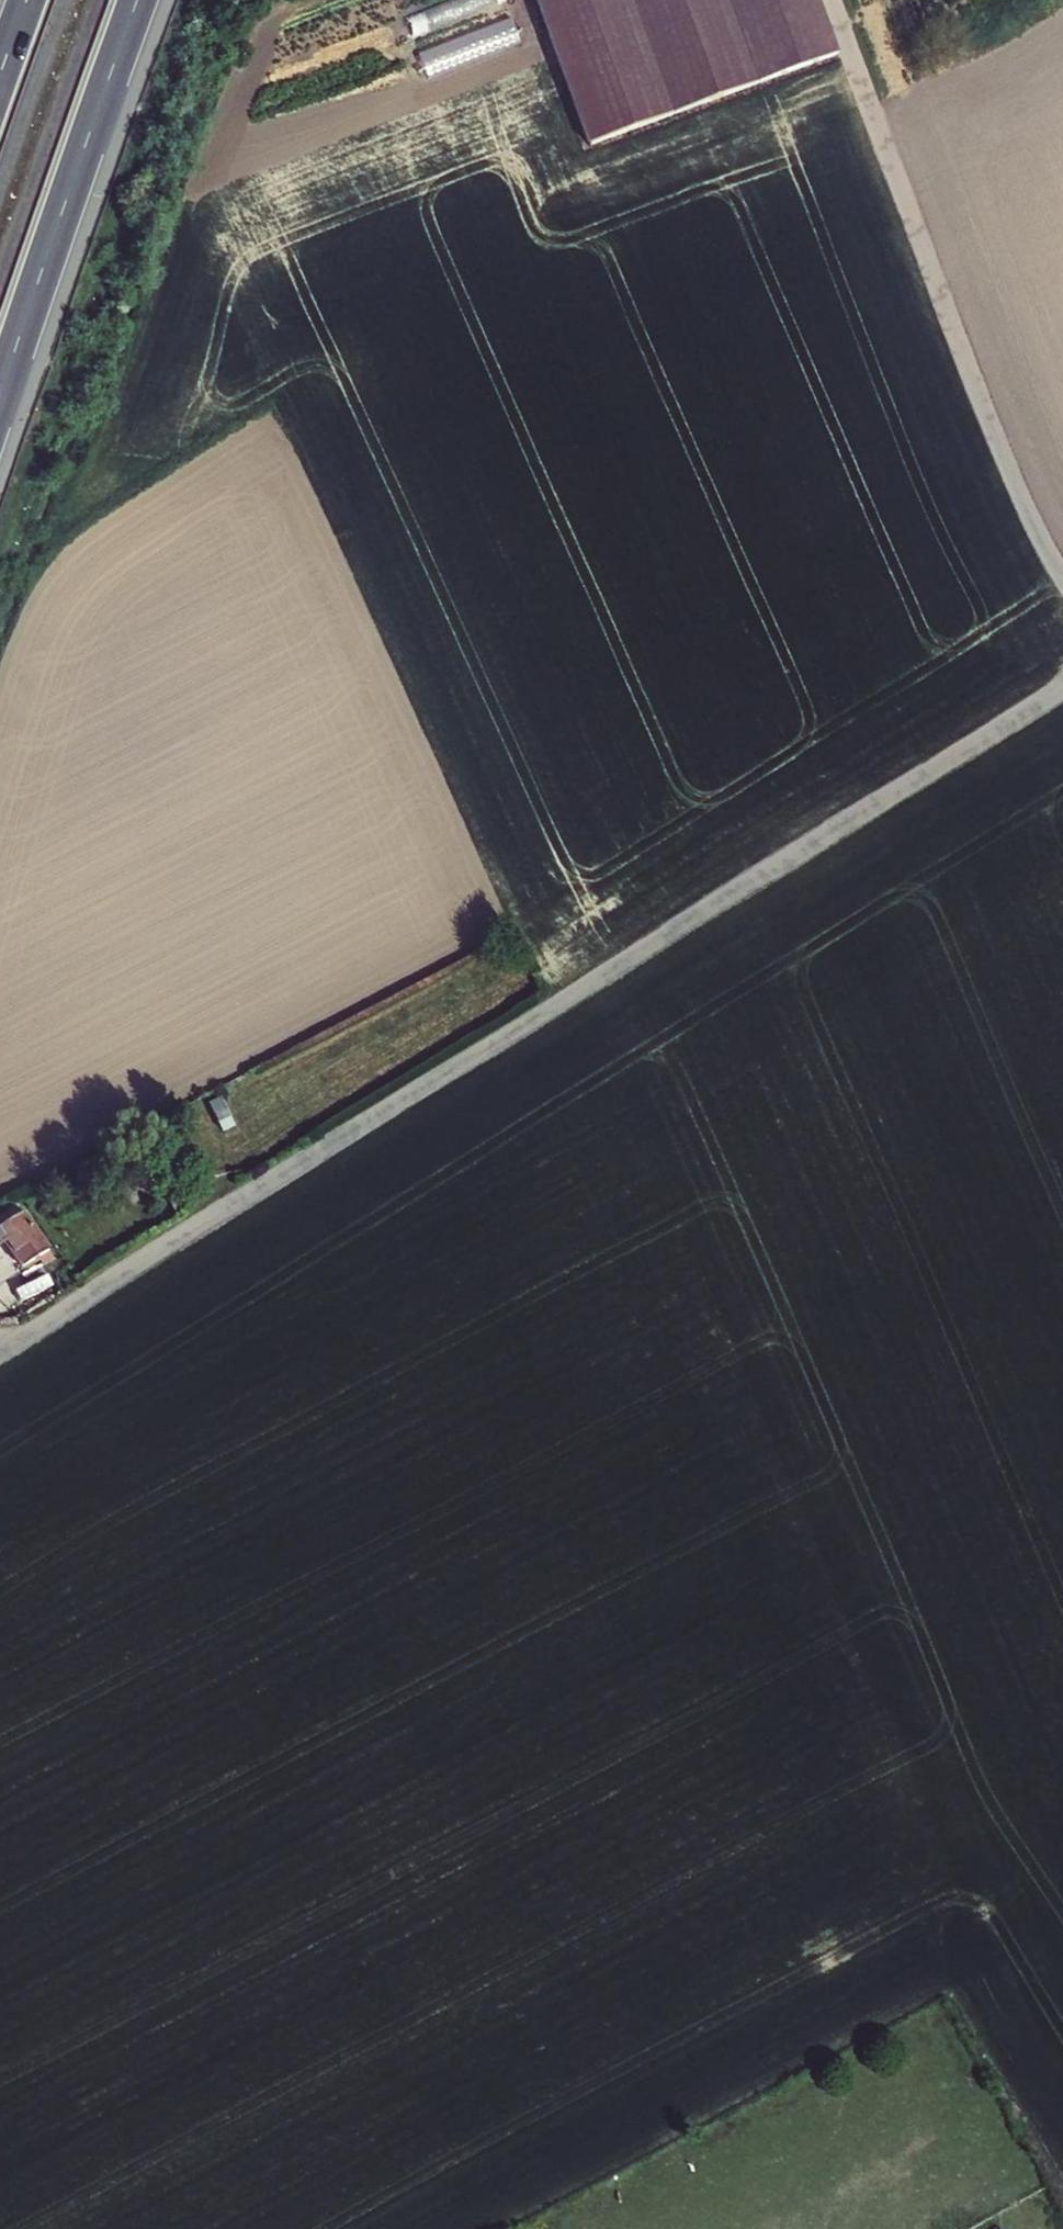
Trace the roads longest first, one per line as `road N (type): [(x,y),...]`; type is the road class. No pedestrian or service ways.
road 1 (track): [(0,1351),(1062,685)]
road 2 (track): [(832,0),(1017,485),(1062,578)]
road 3 (motorway): [(0,395),(138,0)]

